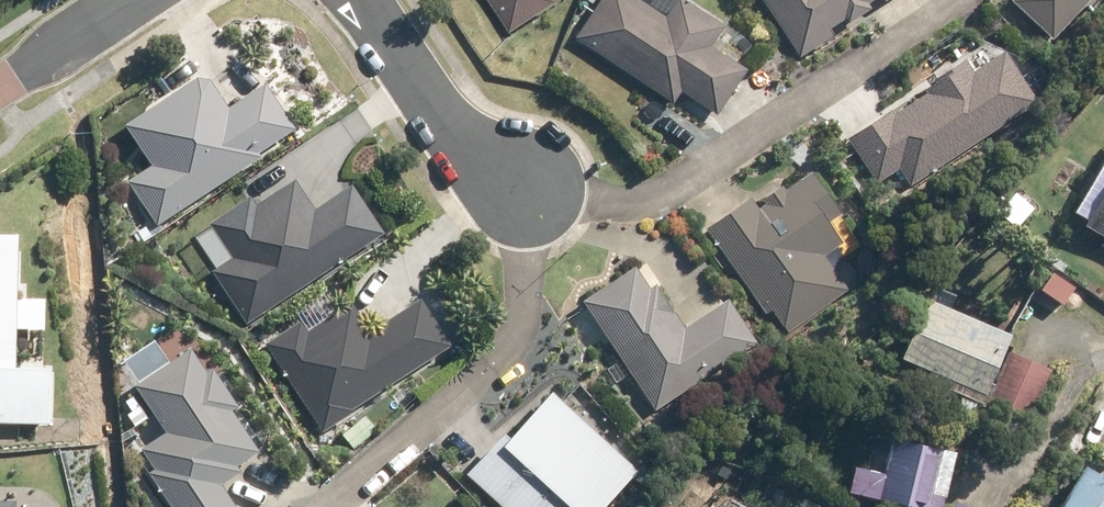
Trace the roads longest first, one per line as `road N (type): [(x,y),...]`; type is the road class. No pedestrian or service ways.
road 1 (residential): [(515,190),(376,0)]
road 2 (residential): [(0,88),(141,0)]

